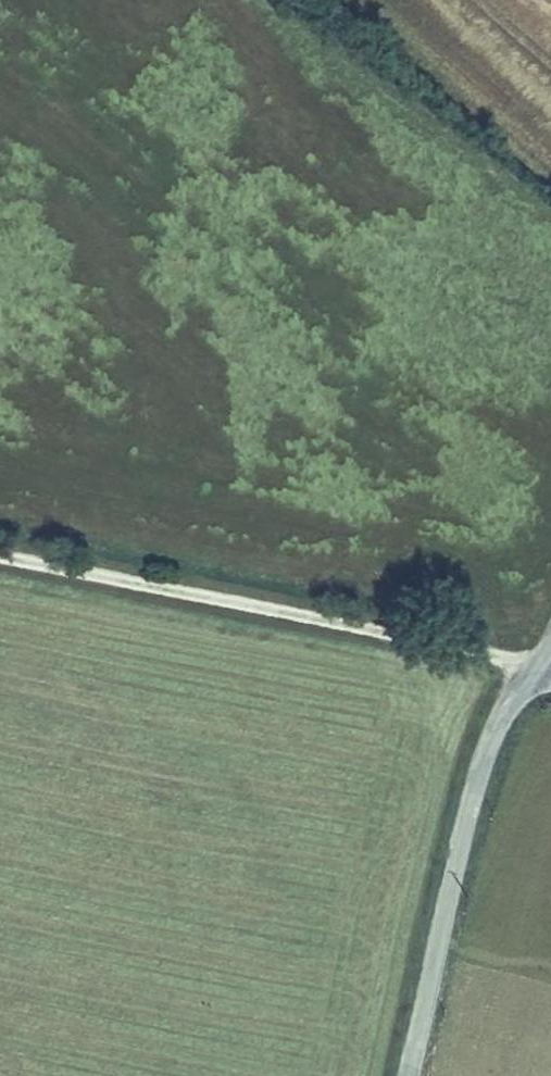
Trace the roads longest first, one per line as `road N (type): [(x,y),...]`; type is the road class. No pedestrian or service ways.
road 1 (unclassified): [(409,1075),(477,766),(518,689),(544,662)]

